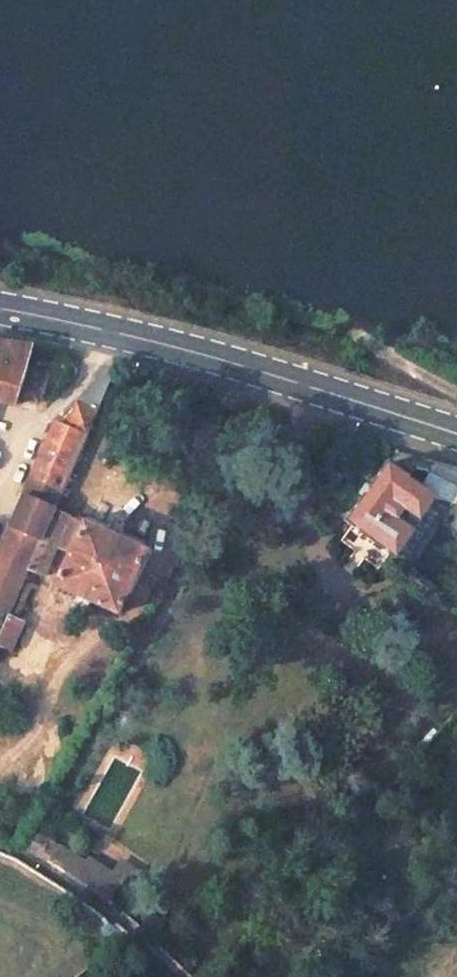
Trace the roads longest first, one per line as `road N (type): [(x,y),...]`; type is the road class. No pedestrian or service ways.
road 1 (primary): [(456,435),(197,354),(0,307)]

